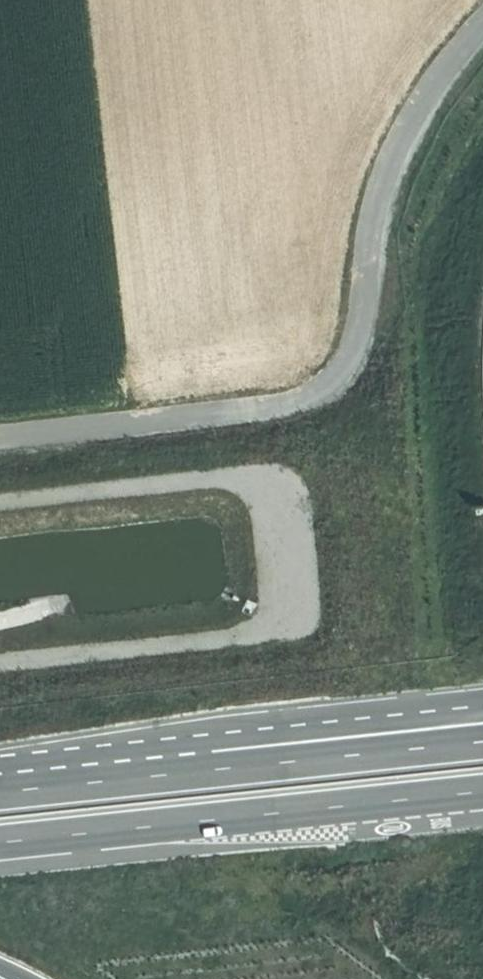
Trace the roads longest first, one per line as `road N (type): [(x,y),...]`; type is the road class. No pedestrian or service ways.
road 1 (track): [(0,441),(263,411),(313,396),(348,370),(385,195),(432,94),(482,29)]
road 2 (trunk): [(482,698),(309,717),(0,772)]
road 3 (trunk): [(482,742),(0,792)]
road 4 (trunk): [(0,843),(482,793)]
road 5 (track): [(0,665),(231,640),(271,622),(286,588),(273,503),(263,489),(214,480)]
road 6 (track): [(214,480),(0,504)]

